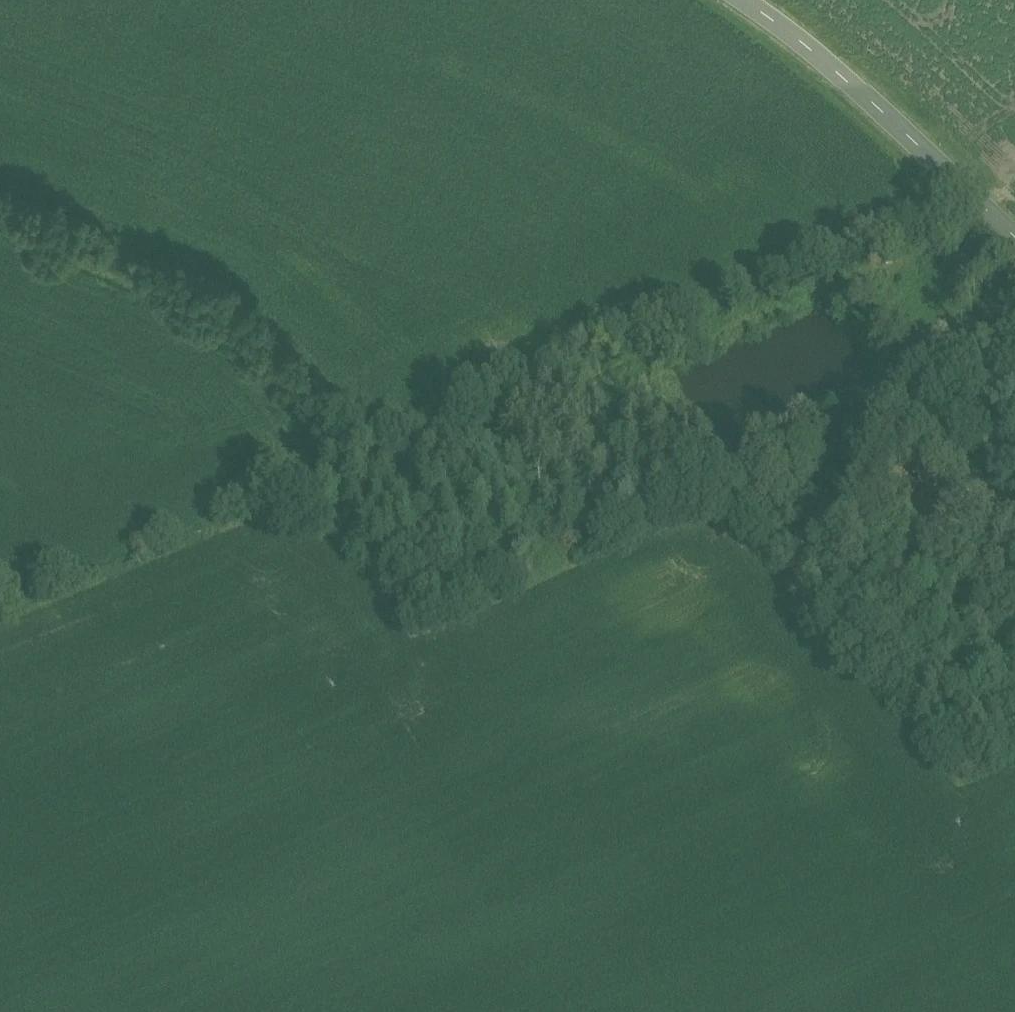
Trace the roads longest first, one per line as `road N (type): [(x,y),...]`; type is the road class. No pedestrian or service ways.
road 1 (tertiary): [(1014,238),(847,78),(746,0)]

